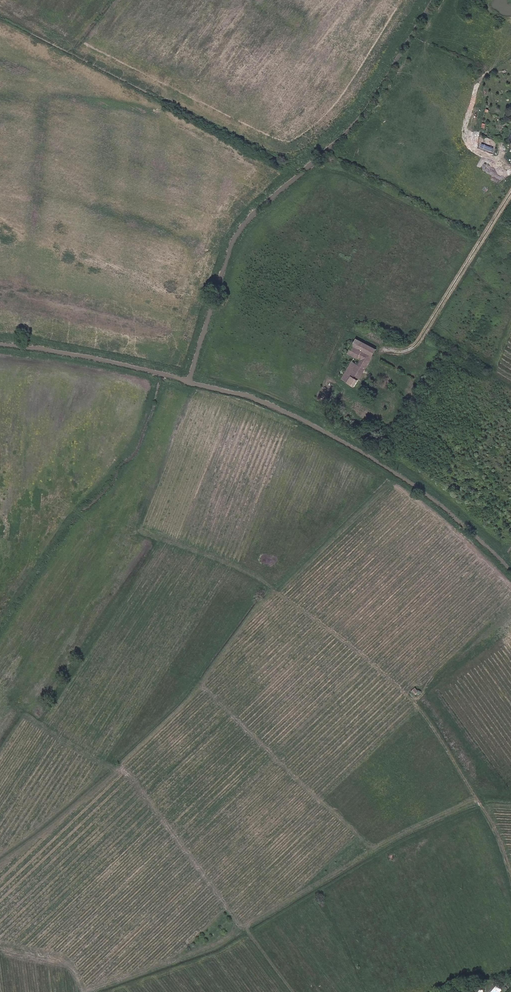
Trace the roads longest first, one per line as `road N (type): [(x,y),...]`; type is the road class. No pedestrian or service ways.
road 1 (track): [(167,539),(267,583),(410,698),(452,754),(510,869)]
road 2 (track): [(366,338),(402,352),(416,346),(510,196)]

